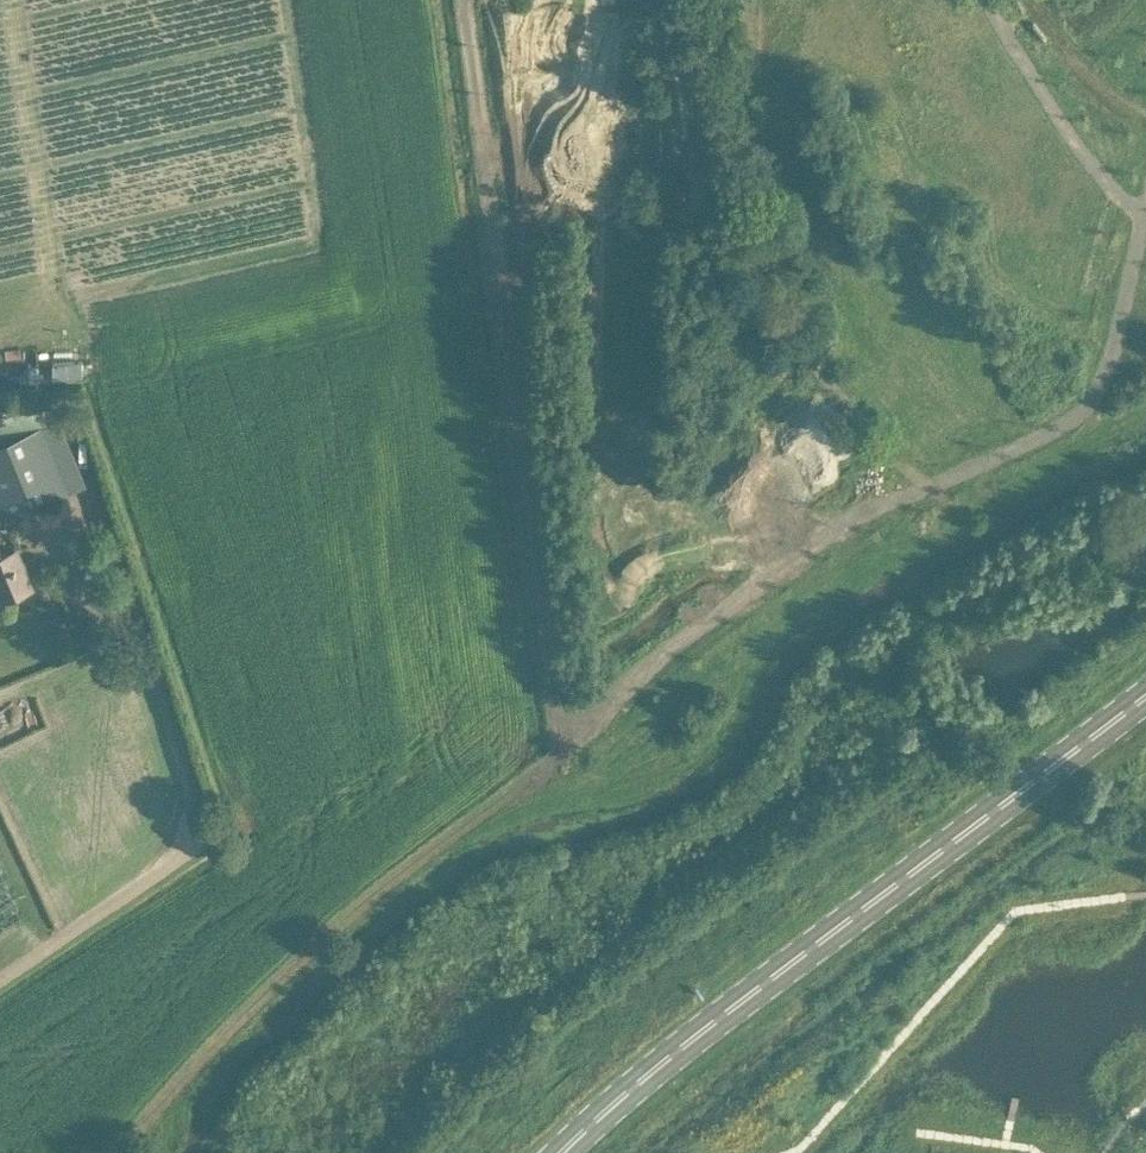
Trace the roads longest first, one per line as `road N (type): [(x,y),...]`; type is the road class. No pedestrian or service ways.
road 1 (primary): [(562,1152),(670,1054),(1145,695)]

